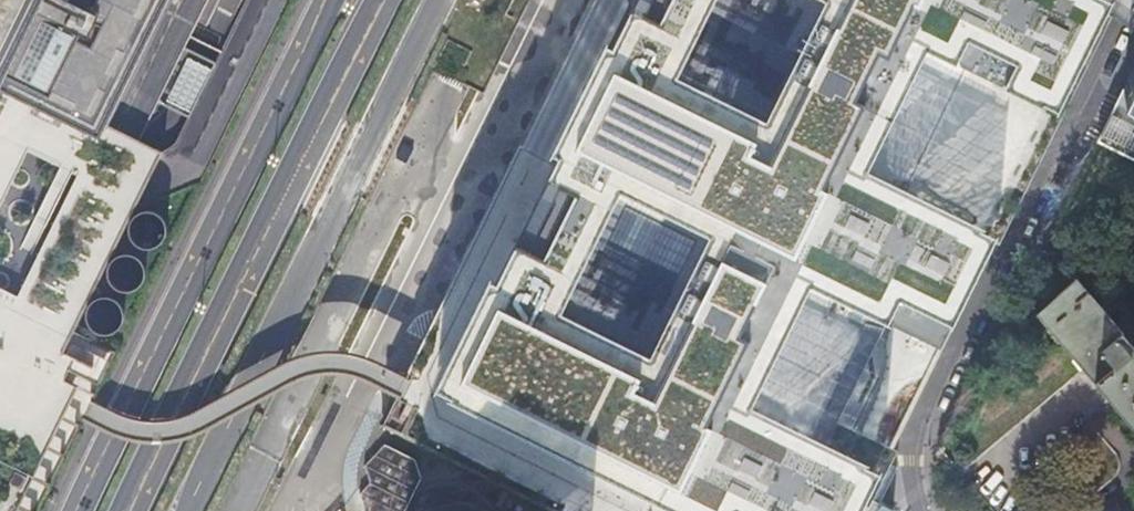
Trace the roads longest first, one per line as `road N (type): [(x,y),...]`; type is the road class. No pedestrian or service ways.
road 1 (tertiary): [(123,510),(379,0)]
road 2 (tertiary): [(329,0),(76,510)]
road 3 (residential): [(434,0),(186,510)]

